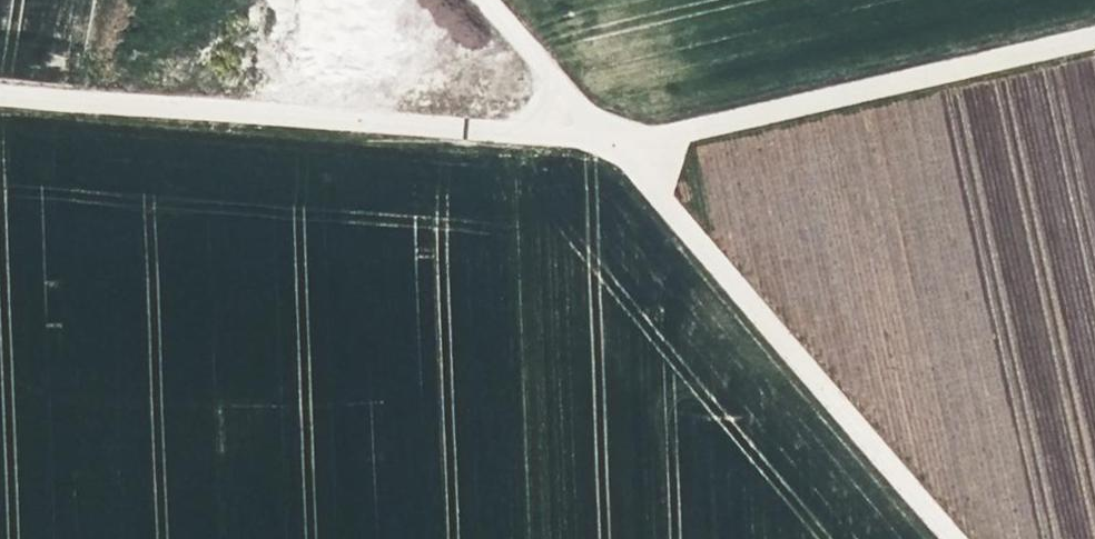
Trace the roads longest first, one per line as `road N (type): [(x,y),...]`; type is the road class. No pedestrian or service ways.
road 1 (unclassified): [(0,104),(501,138),(591,133)]
road 2 (track): [(947,538),(591,133)]
road 3 (unclassified): [(591,133),(688,125),(1094,36)]
road 4 (unclassified): [(591,133),(475,0)]

